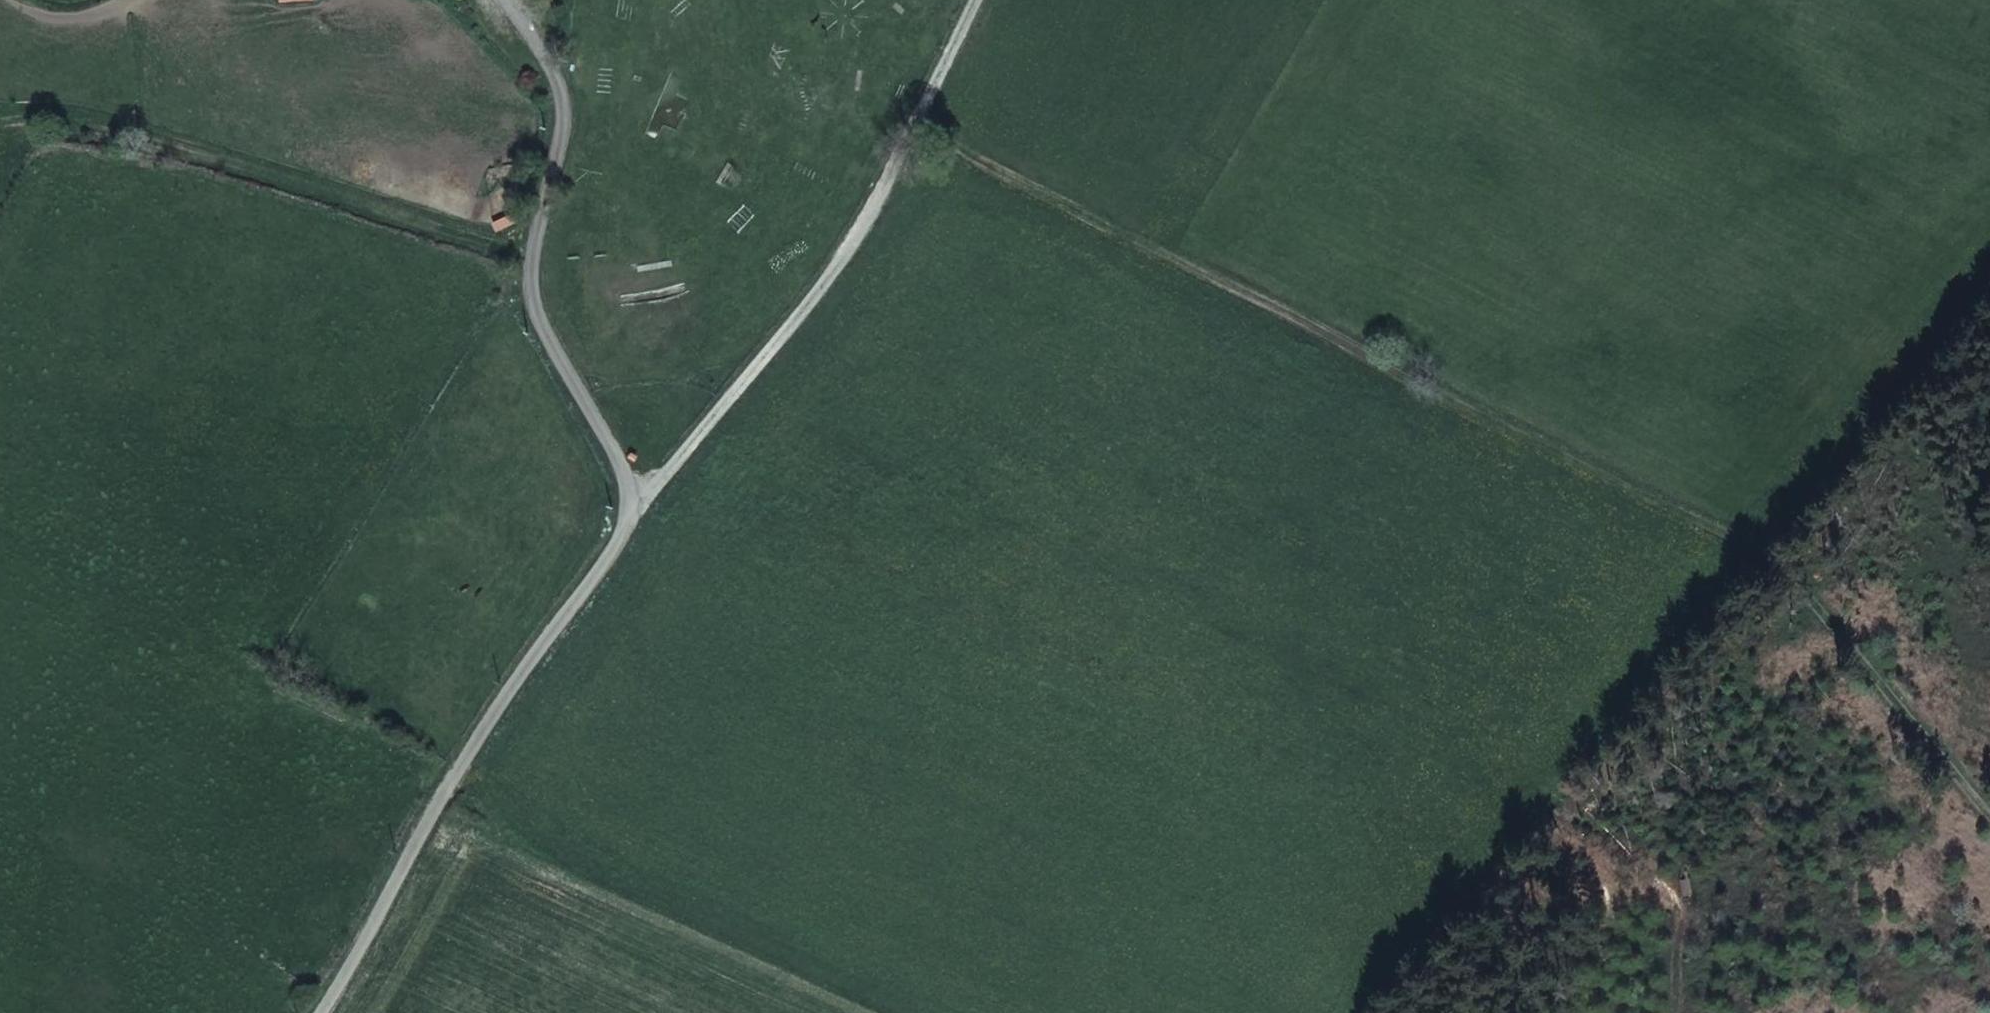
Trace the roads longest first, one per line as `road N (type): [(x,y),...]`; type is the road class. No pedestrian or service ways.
road 1 (track): [(926,118),(1071,190),(1649,520),(1848,621),(1989,833)]
road 2 (track): [(639,505),(886,185),(926,118),(975,0)]

